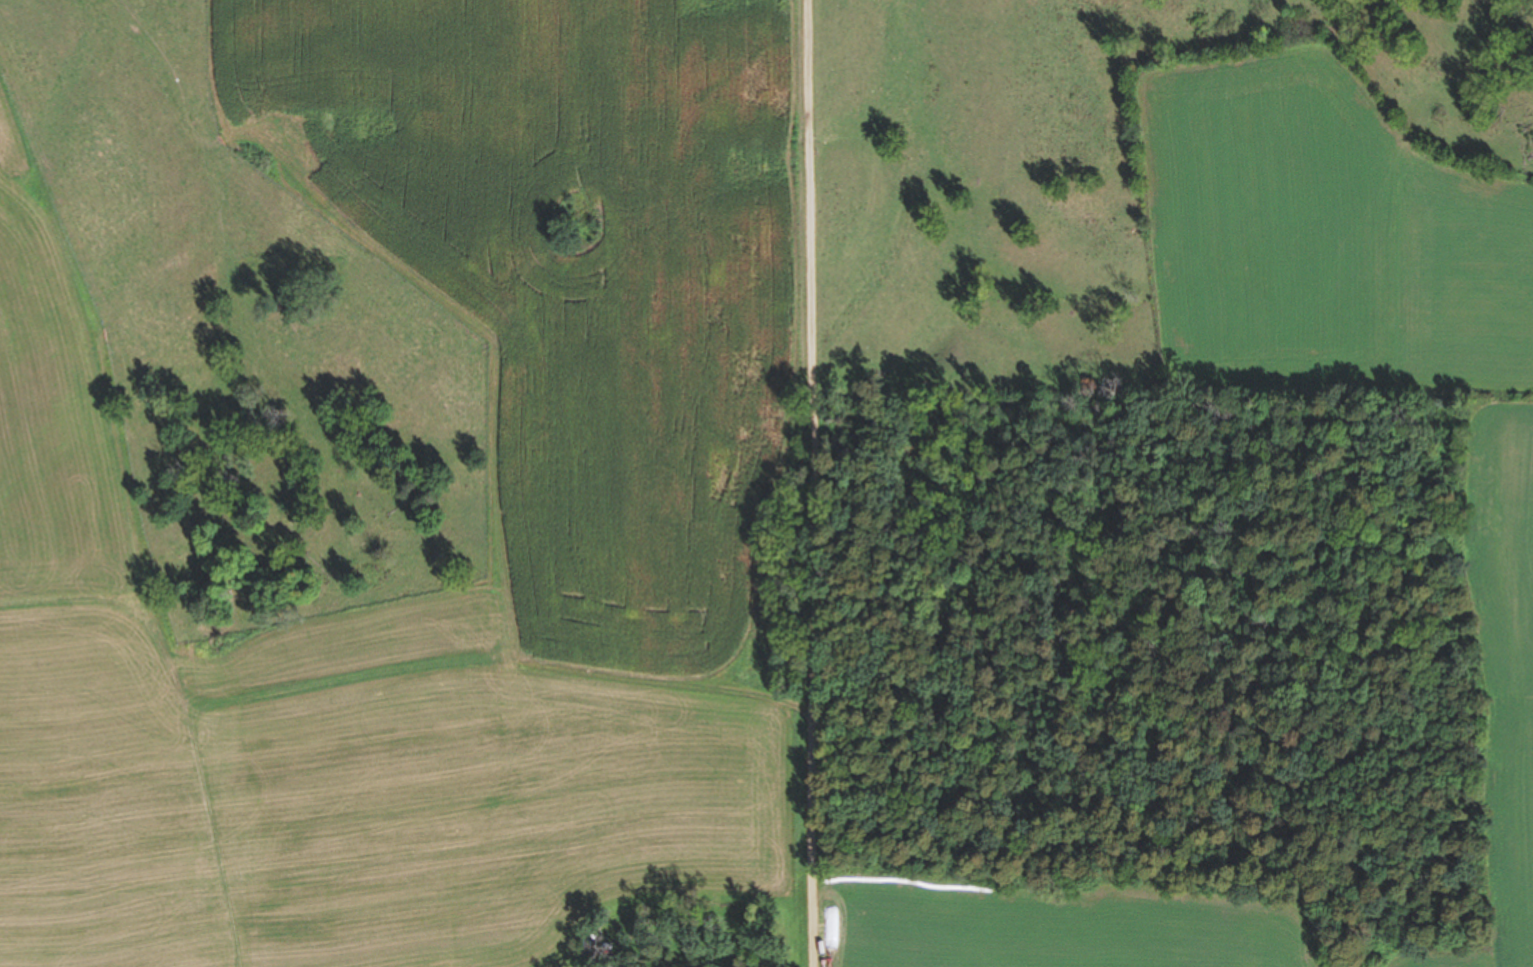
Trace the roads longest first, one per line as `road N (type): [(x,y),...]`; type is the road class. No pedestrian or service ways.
road 1 (residential): [(815,966),(813,727)]

